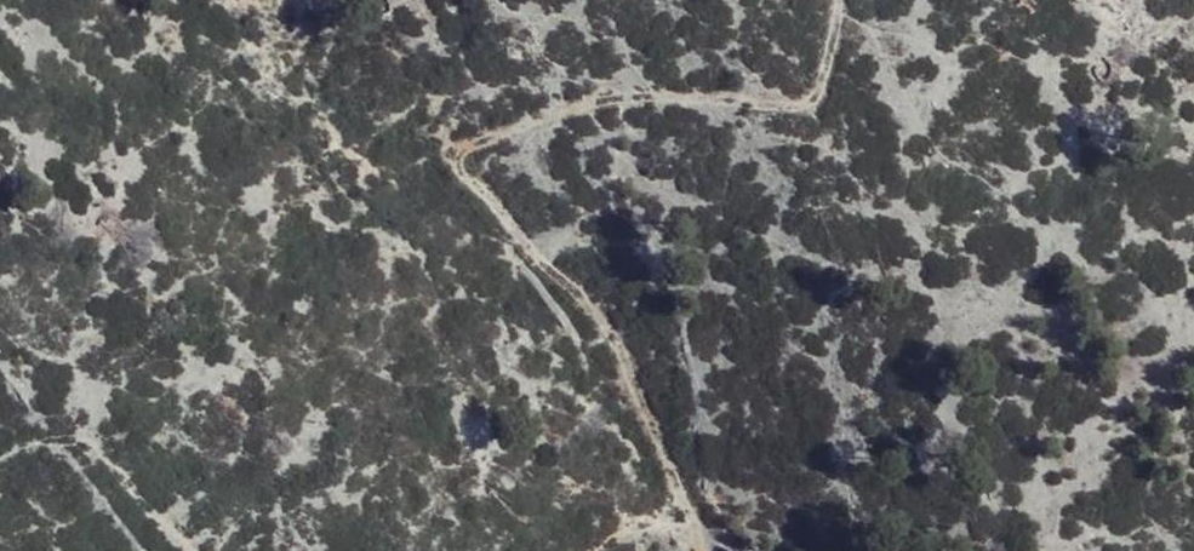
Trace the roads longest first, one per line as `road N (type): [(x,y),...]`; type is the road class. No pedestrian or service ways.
road 1 (track): [(696,550),(688,514),(607,334),(452,164),(474,143),(607,99),(646,95),(801,108),(814,100),(834,0)]
road 2 (track): [(193,550),(98,456),(61,444),(0,449)]

